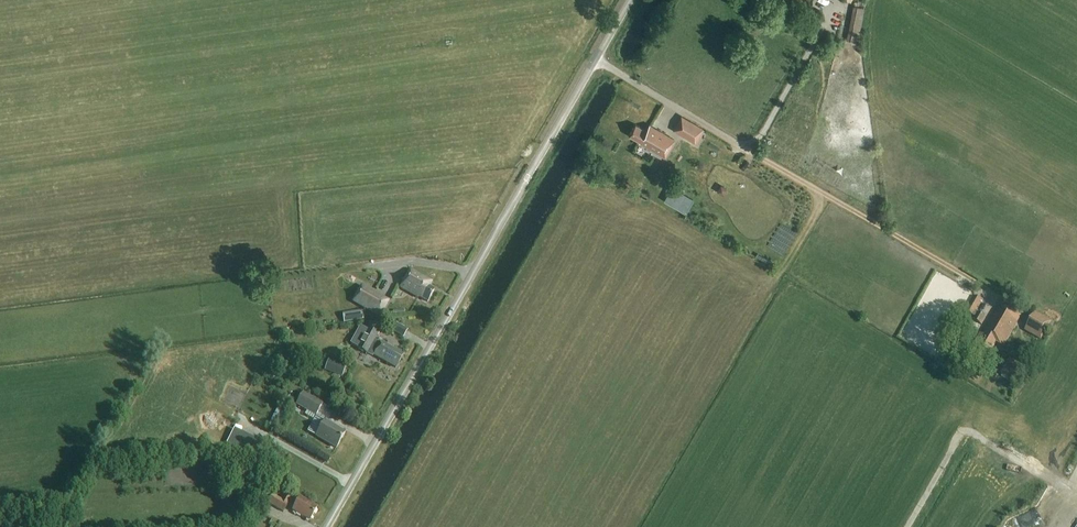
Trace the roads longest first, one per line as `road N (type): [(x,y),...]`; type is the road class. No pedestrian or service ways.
road 1 (unclassified): [(325,526),(630,0)]

